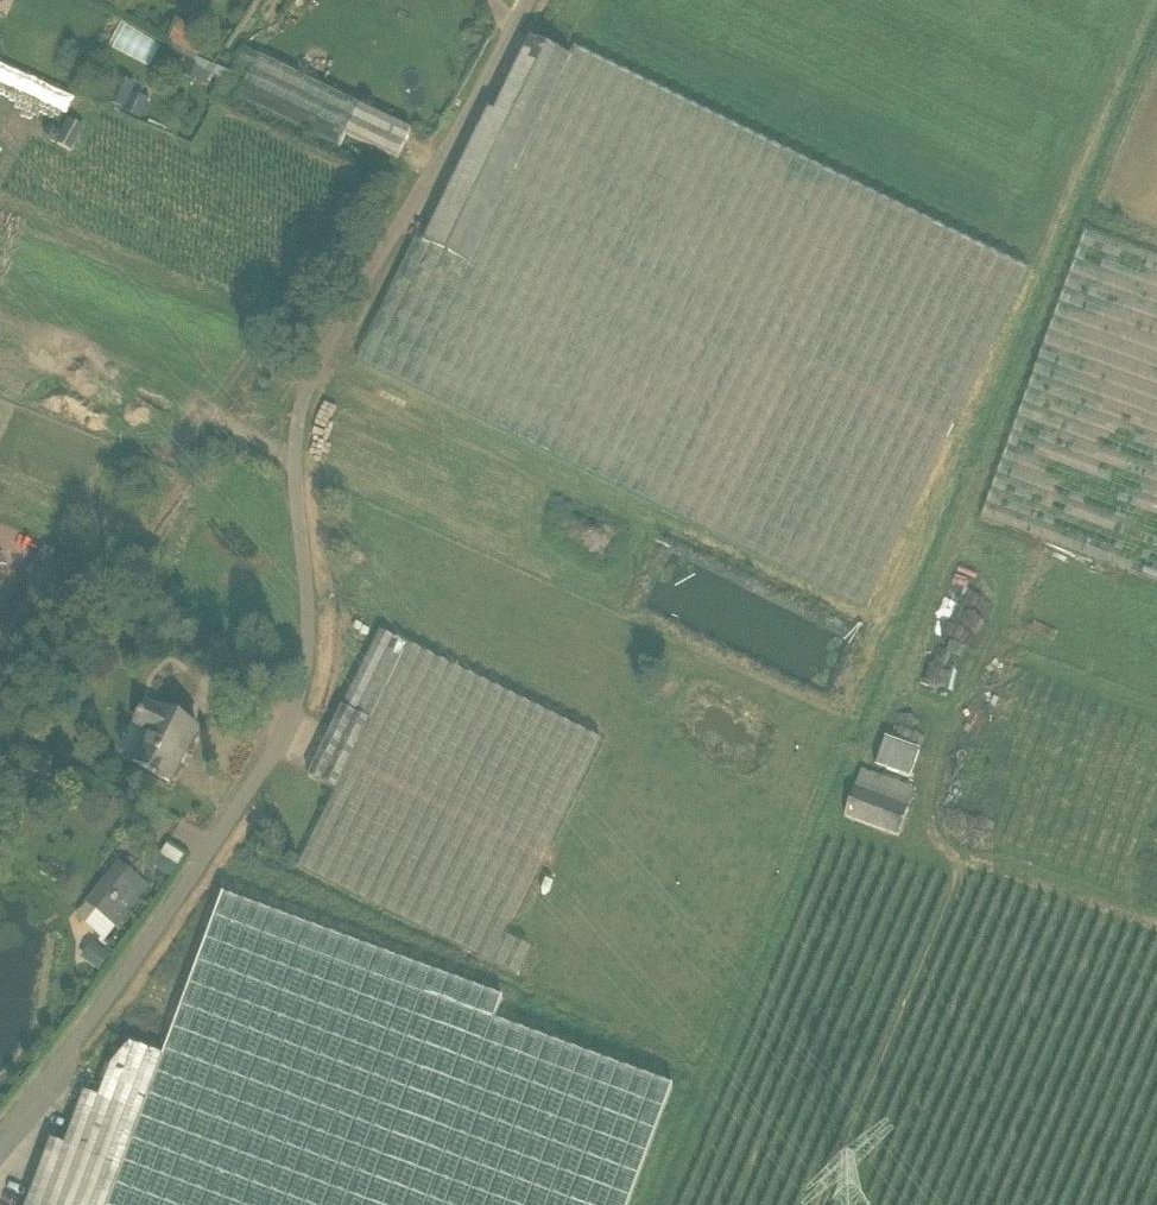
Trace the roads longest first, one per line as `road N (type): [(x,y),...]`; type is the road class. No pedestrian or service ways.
road 1 (unclassified): [(0,1131),(116,987),(279,745),(303,683),(310,621),(293,464),(307,391),(530,0)]

